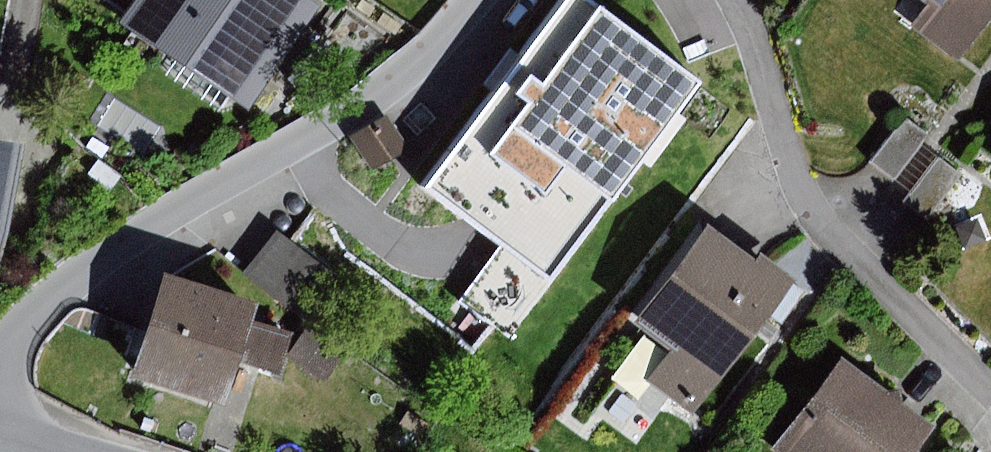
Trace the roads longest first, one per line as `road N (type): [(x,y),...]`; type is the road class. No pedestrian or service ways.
road 1 (residential): [(0,359),(81,270),(393,87),(476,0)]
road 2 (residential): [(735,0),(792,181),(825,228),(990,394)]
road 3 (residential): [(27,0),(8,122)]

